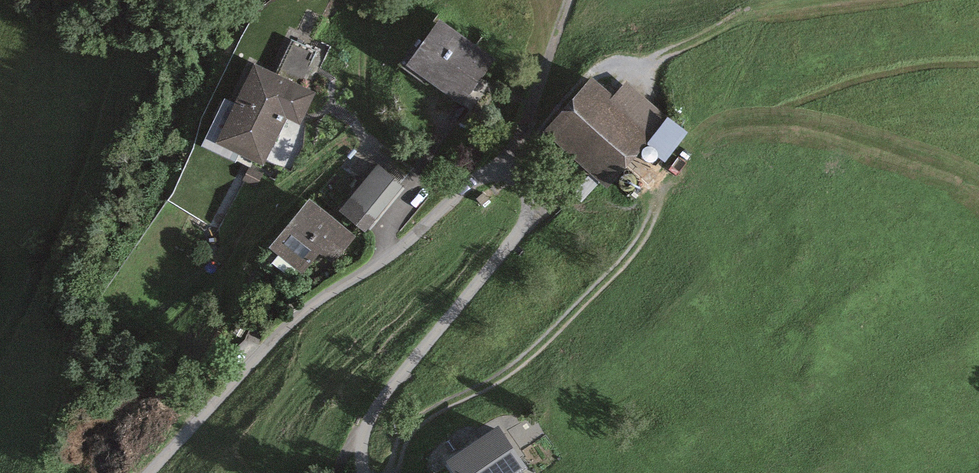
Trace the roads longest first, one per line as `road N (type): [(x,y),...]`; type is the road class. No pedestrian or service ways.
road 1 (unclassified): [(153,472),(283,330),(395,252),(472,182),(507,172),(526,191),(526,219),(377,403),(363,431),(364,472)]
road 2 (track): [(392,472),(420,418),(512,369),(622,264),(652,218),(662,169)]

